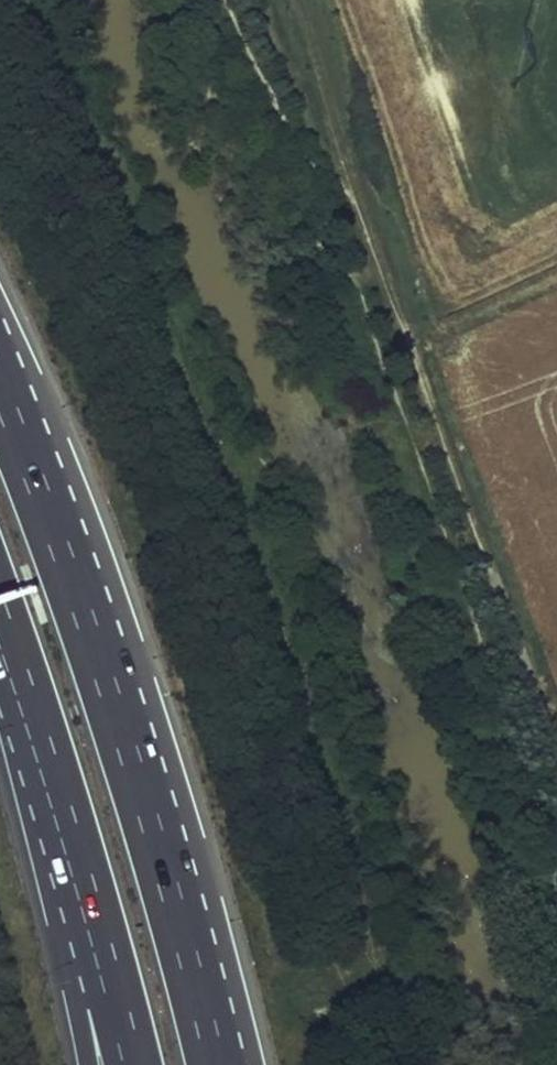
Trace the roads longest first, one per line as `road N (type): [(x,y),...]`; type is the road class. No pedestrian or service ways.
road 1 (track): [(376,251),(556,761)]
road 2 (motorway): [(119,732),(0,396)]
road 3 (motorway): [(247,1064),(205,930),(119,732)]
road 4 (motorway): [(213,1064),(119,732)]
road 5 (track): [(300,0),(376,251)]
road 6 (motorway): [(62,825),(132,1064)]
road 7 (motorway): [(62,825),(85,1064)]
road 8 (motorway): [(0,629),(62,825)]

